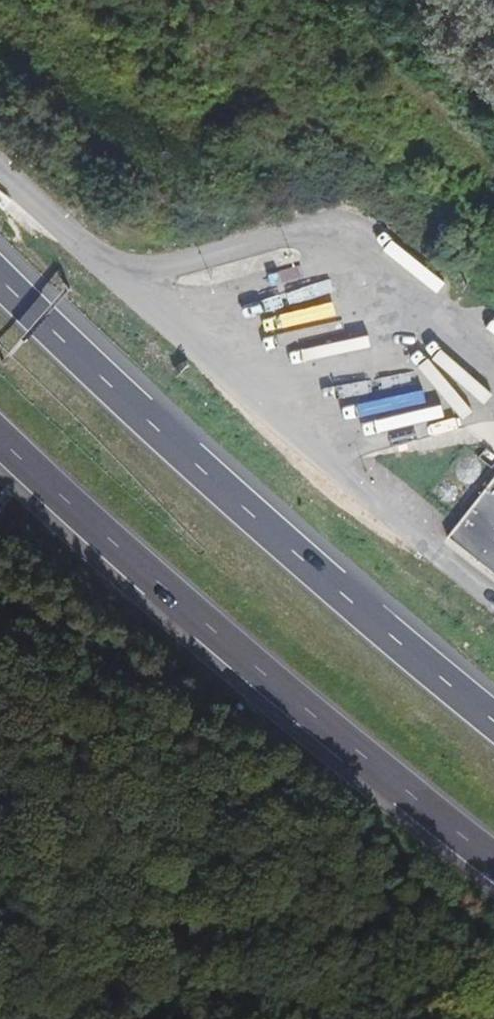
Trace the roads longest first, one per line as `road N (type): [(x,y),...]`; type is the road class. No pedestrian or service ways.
road 1 (trunk): [(493,718),(198,463),(0,275)]
road 2 (trunk): [(0,443),(272,683),(493,862)]
road 3 (track): [(493,176),(443,135),(371,45),(317,0)]
road 4 (trunk): [(93,256),(0,173)]

